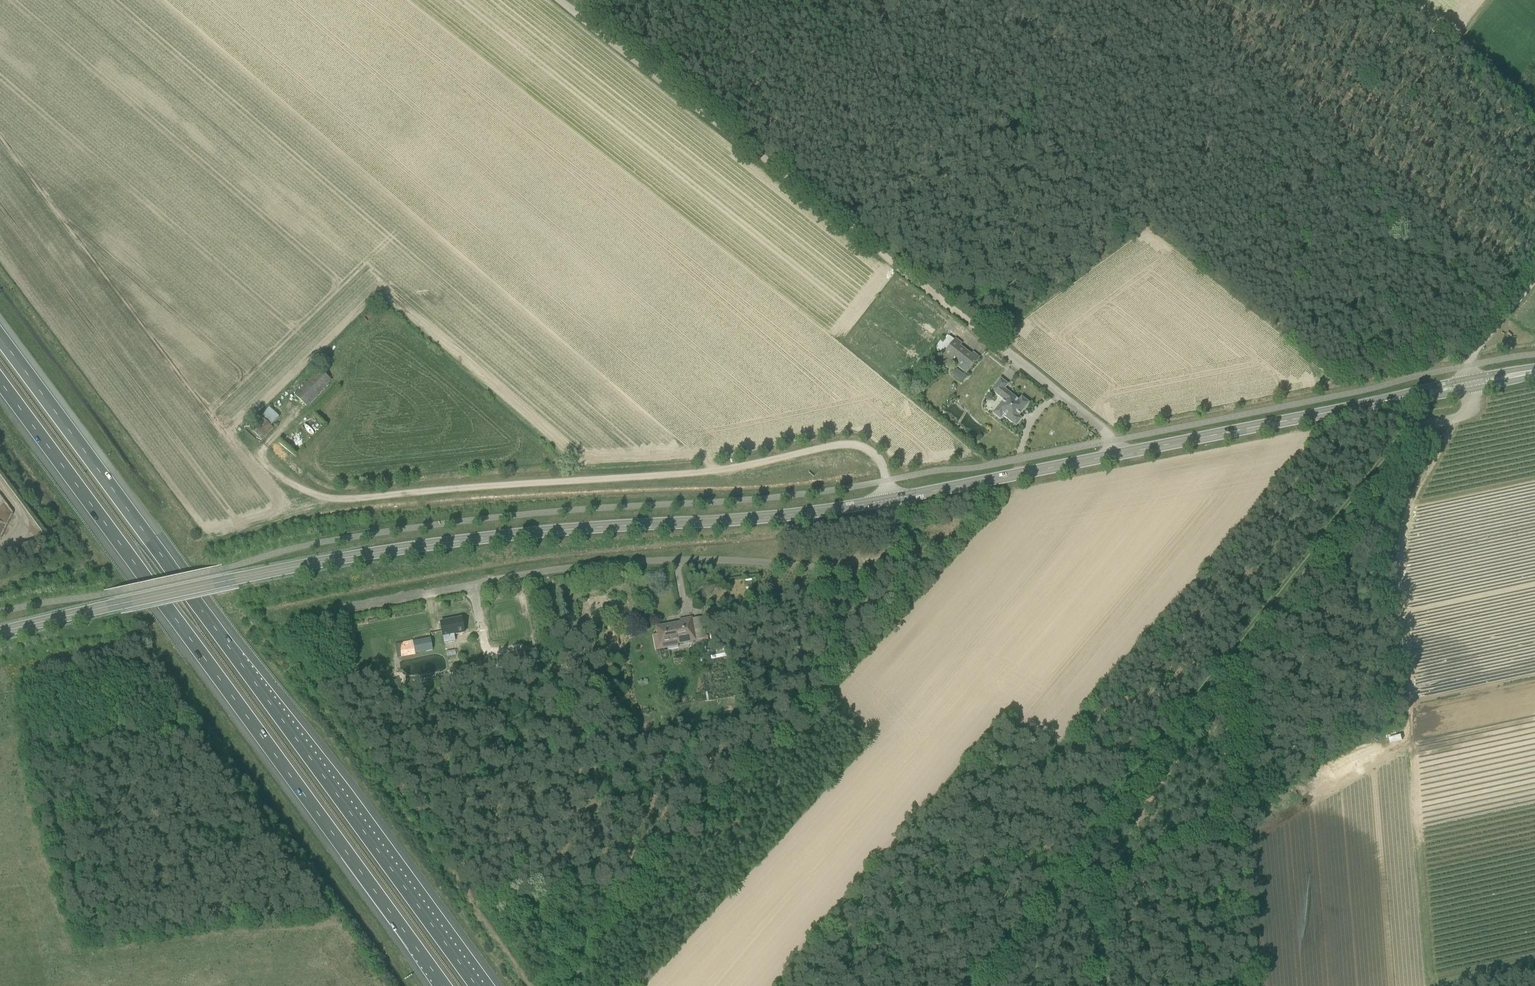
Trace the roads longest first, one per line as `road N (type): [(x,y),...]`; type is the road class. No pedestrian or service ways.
road 1 (track): [(877,735),(834,699),(1017,493),(1315,433),(1056,740),(1023,717),(998,712)]
road 2 (tertiary): [(0,631),(408,548),(891,503)]
road 3 (motorway): [(476,985),(0,337)]
road 4 (motorway): [(0,383),(442,985)]
road 5 (track): [(1117,440),(562,0)]
road 6 (track): [(1411,439),(1395,445),(1350,500),(967,985)]
road 7 (unclassified): [(339,608),(537,569),(633,559),(720,558),(864,574),(884,567),(891,503)]
road 8 (tertiary): [(891,503),(1469,384)]
road 9 (track): [(998,712),(765,985)]
road 10 (track): [(650,985),(877,735)]
road 11 (track): [(720,470),(843,445),(871,451),(889,474),(891,503)]
road 12 (track): [(998,712),(877,735)]

